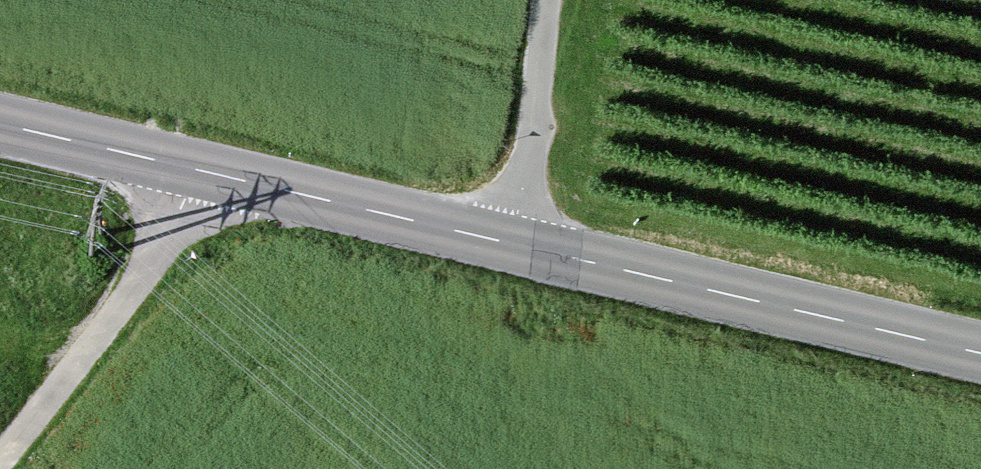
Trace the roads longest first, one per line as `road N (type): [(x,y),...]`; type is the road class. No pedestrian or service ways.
road 1 (secondary): [(980,353),(0,123)]
road 2 (track): [(199,169),(155,257),(0,463)]
road 3 (track): [(521,246),(547,0)]

